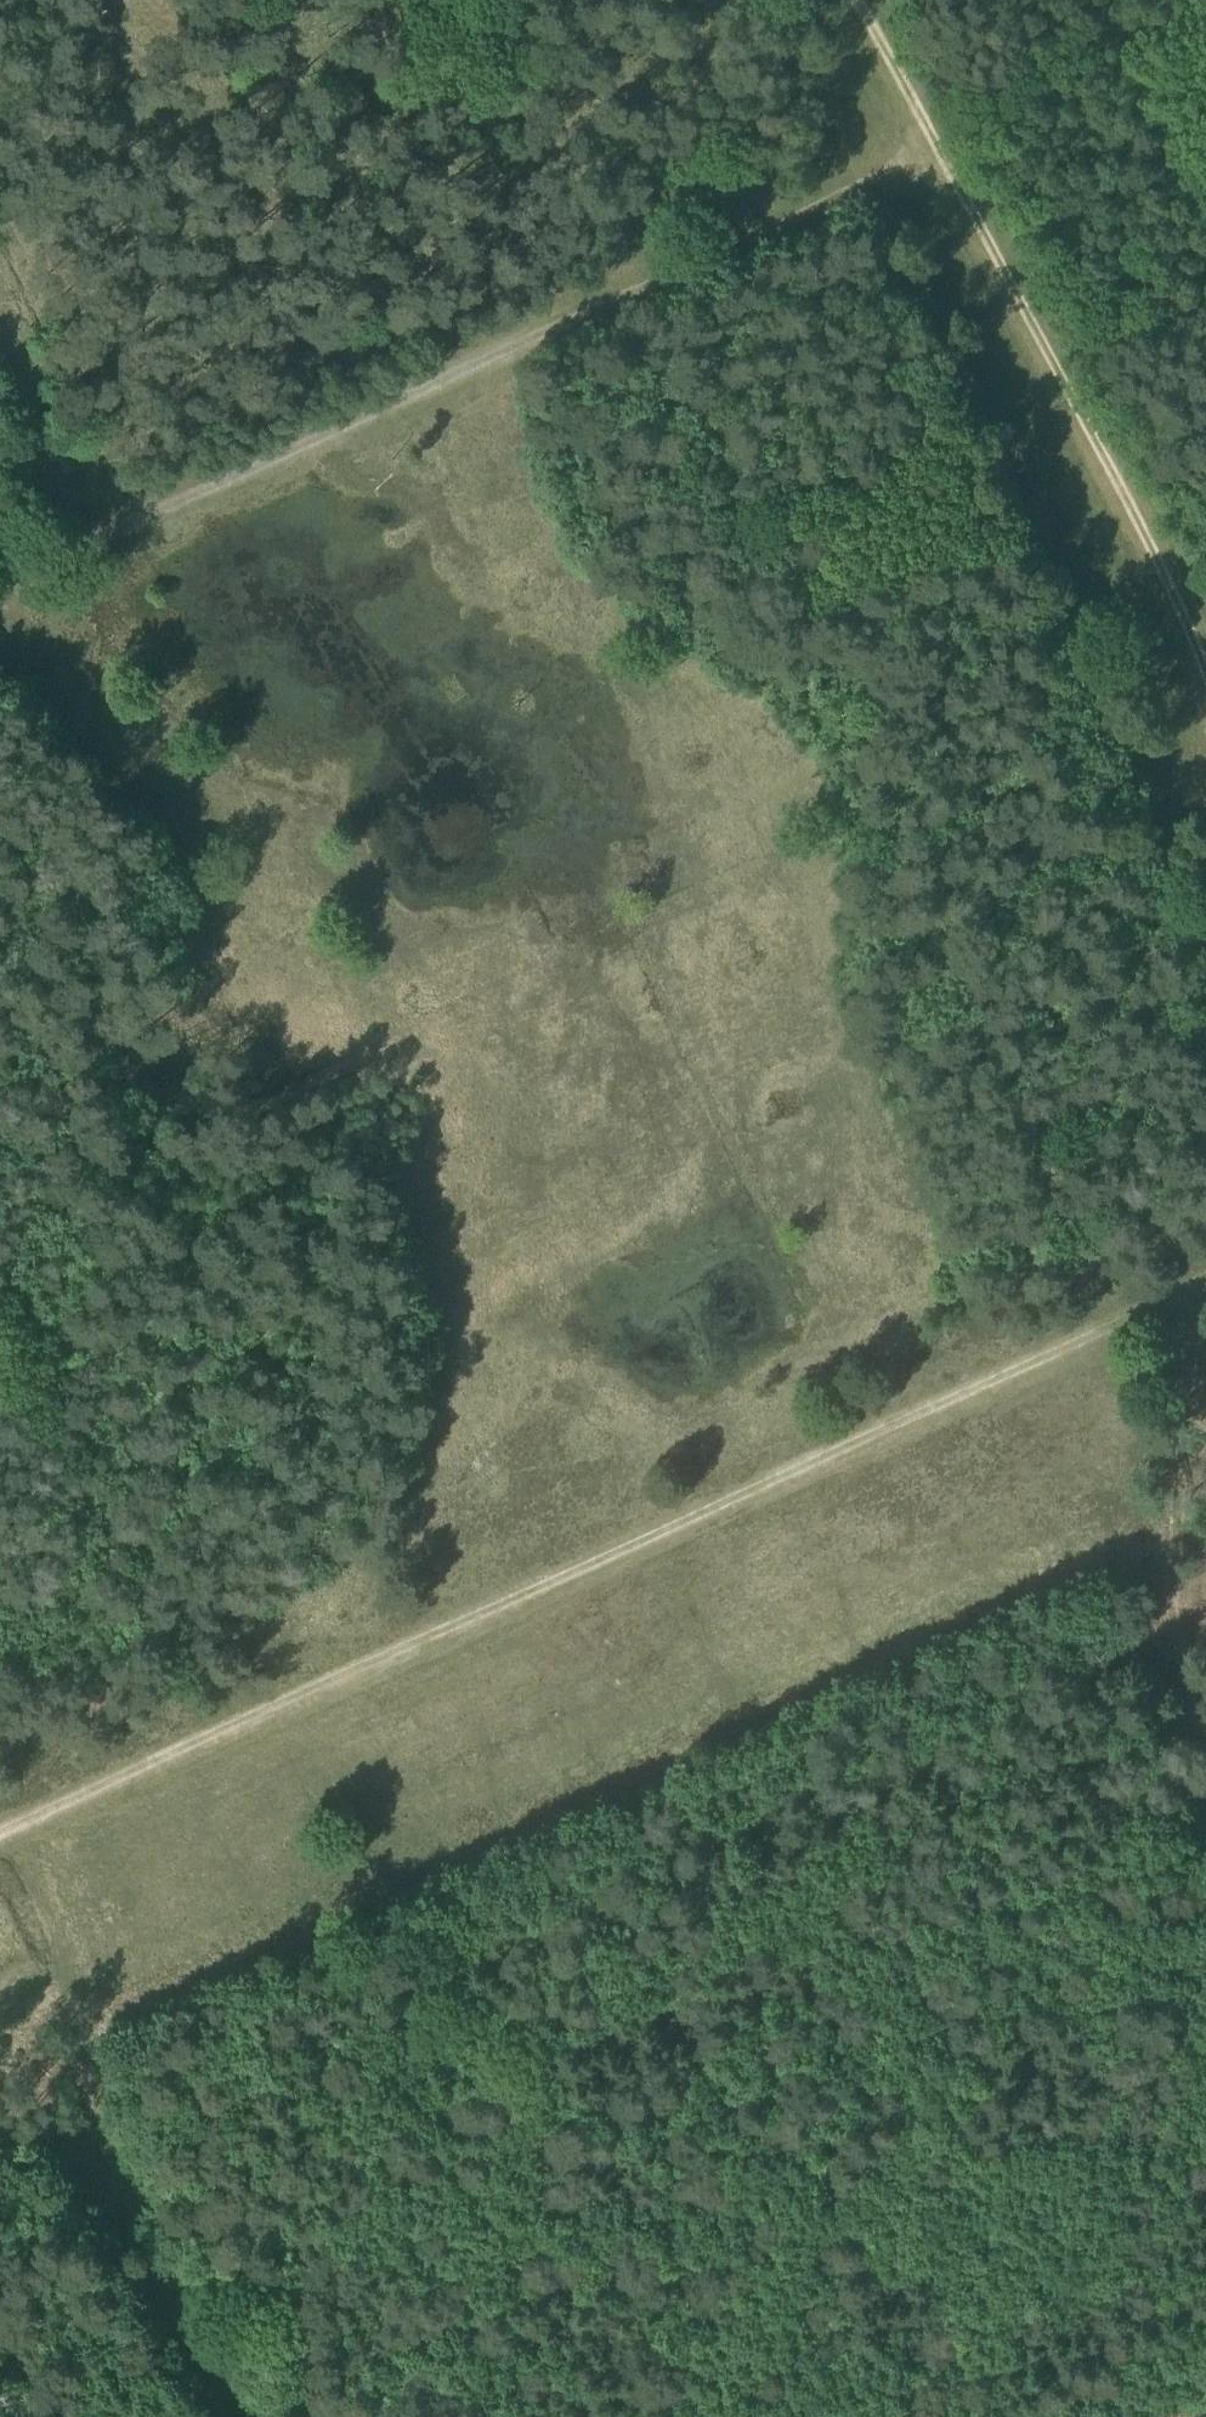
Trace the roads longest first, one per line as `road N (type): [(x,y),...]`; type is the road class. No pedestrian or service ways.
road 1 (track): [(0,1841),(1205,1296)]
road 2 (track): [(0,578),(935,149)]
road 3 (track): [(855,0),(1205,641)]

